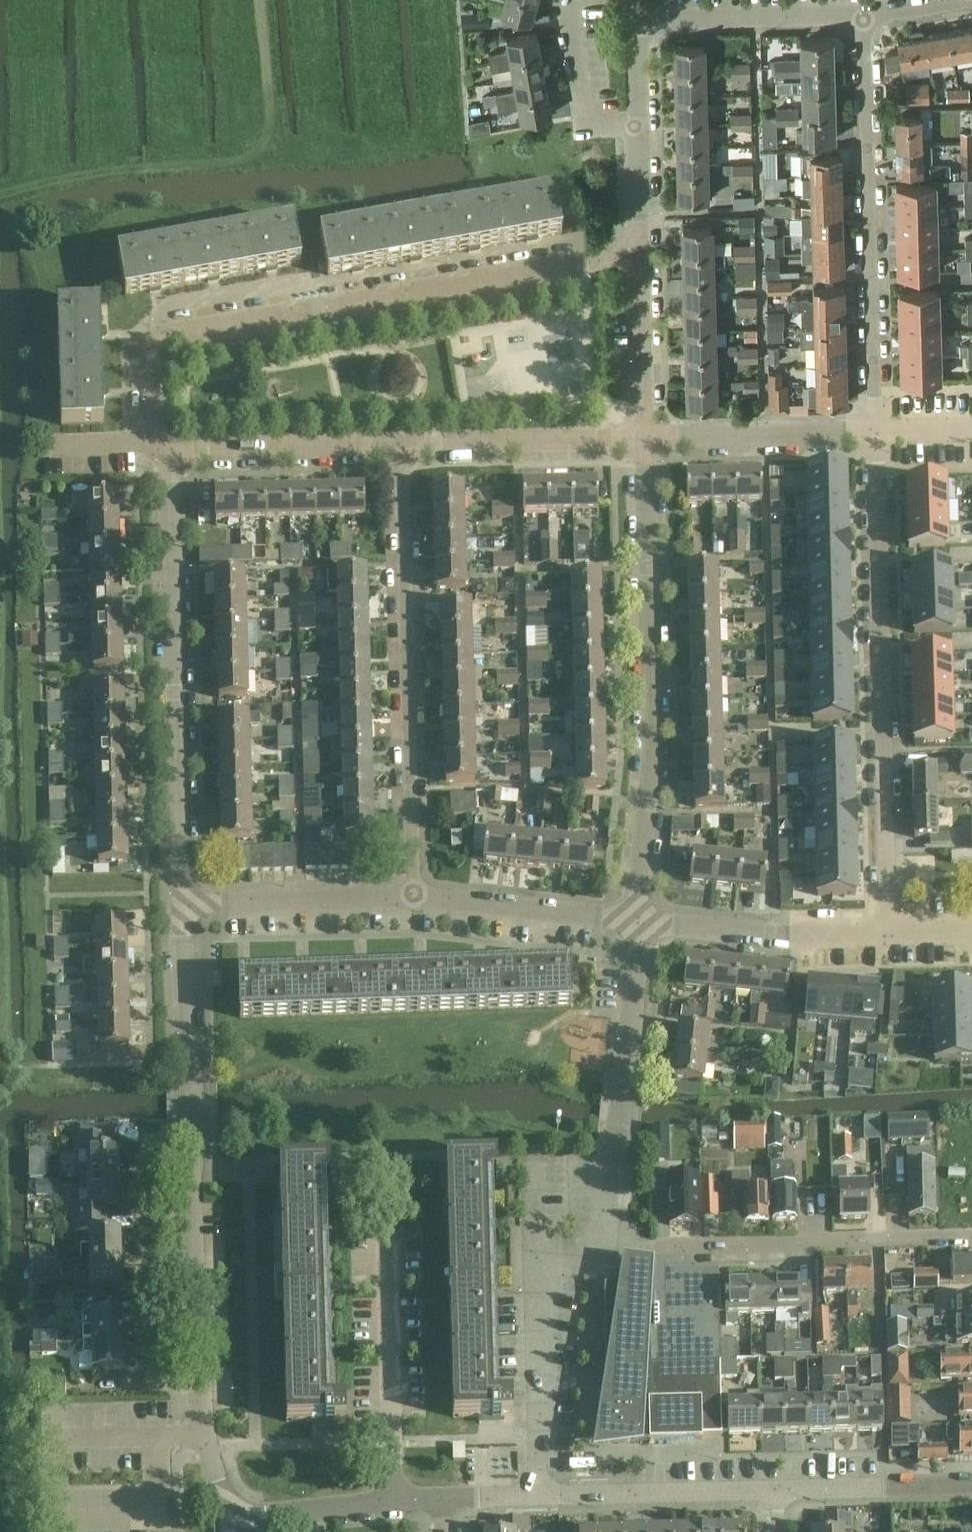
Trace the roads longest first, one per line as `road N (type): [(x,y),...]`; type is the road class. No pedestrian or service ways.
road 1 (residential): [(236,1518),(203,1435),(181,902)]
road 2 (residential): [(161,446),(151,340),(637,258)]
road 3 (residential): [(883,932),(874,432)]
road 4 (residential): [(639,920),(653,754),(650,442)]
road 5 (residential): [(181,902),(171,489),(161,446)]
road 6 (residential): [(413,897),(400,445)]
road 7 (track): [(0,199),(98,172),(251,160),(267,142),(260,0)]
road 8 (residential): [(865,18),(874,432)]
road 9 (residential): [(606,1248),(971,1238)]
road 10 (residential): [(606,1248),(639,920)]
road 11 (residential): [(536,1497),(538,1255),(606,1248)]
road 12 (residential): [(400,445),(650,442)]
road 13 (residential): [(536,1497),(784,1493)]
road 14 (residential): [(639,920),(786,936),(883,932)]
road 15 (residential): [(161,446),(400,445)]
road 16 (residential): [(181,902),(413,897)]
road 17 (residential): [(413,897),(639,920)]
road 18 (residential): [(638,24),(865,18)]
road 19 (residential): [(650,442),(874,432)]
road 20 (residential): [(236,1518),(442,1499)]
road 21 (residential): [(784,1493),(971,1486)]
road 22 (residential): [(650,442),(637,258)]
road 23 (residential): [(636,124),(584,125),(569,25),(575,0)]
road 24 (residential): [(637,258),(636,124)]

